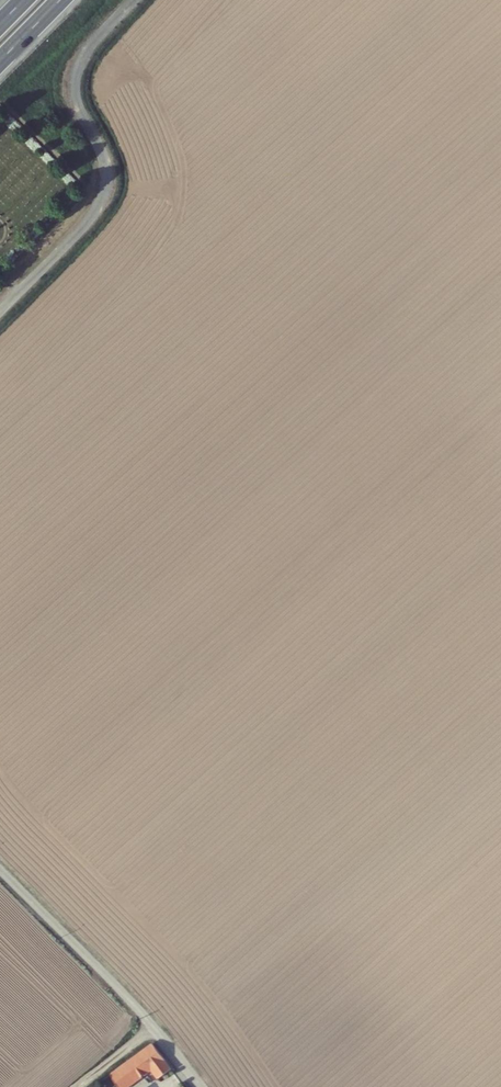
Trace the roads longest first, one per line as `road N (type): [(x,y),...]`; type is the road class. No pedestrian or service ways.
road 1 (unclassified): [(0,869),(131,1001),(201,1086)]

